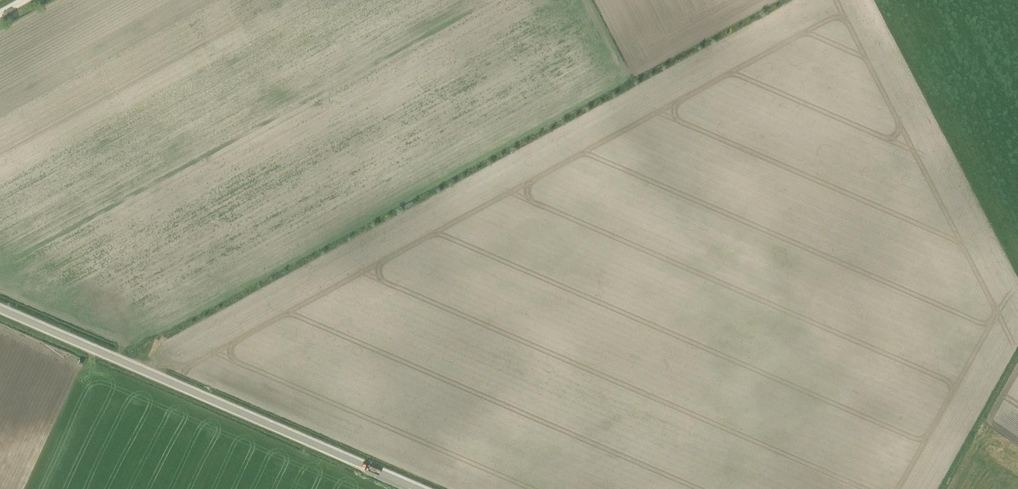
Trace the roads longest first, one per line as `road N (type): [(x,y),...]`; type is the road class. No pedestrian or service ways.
road 1 (unclassified): [(408,488),(0,311)]

